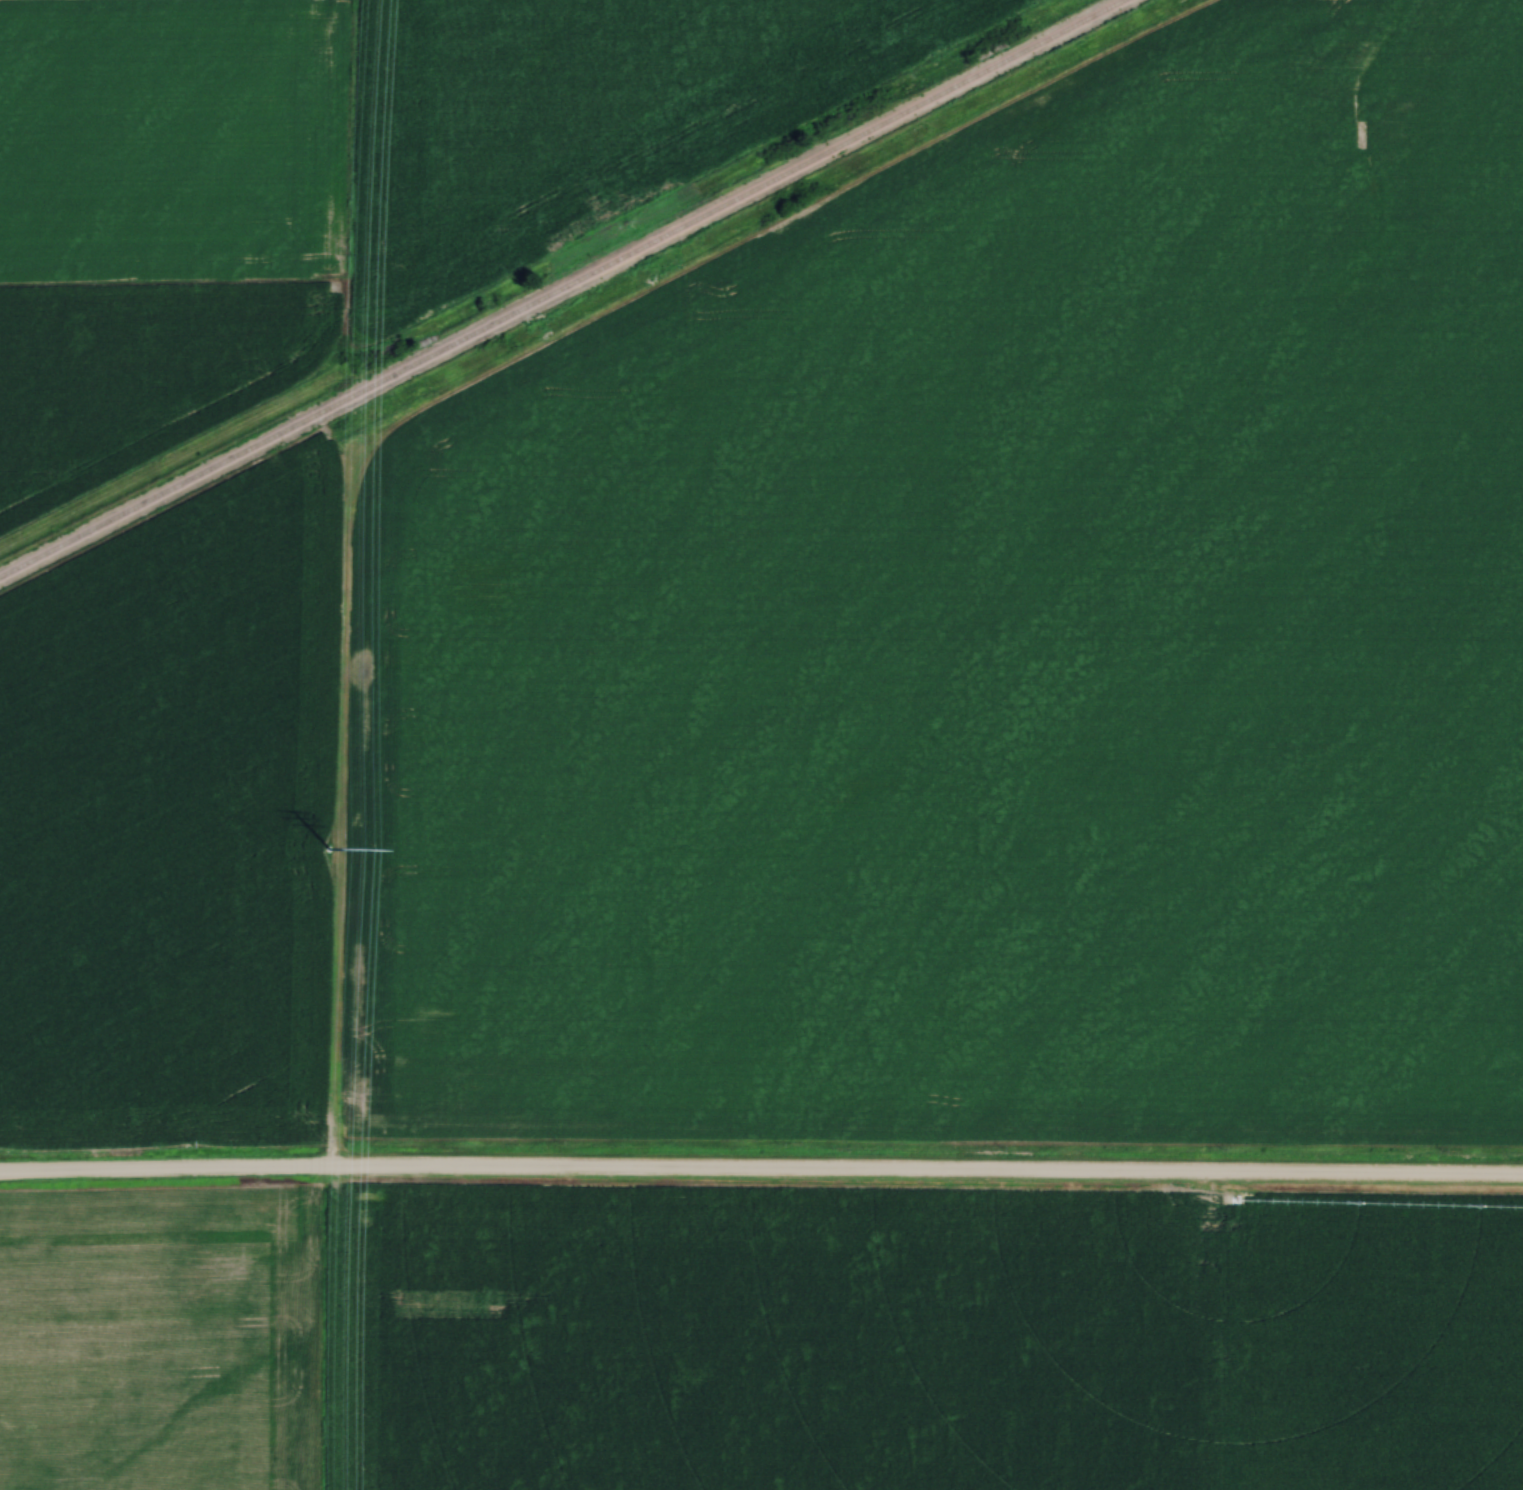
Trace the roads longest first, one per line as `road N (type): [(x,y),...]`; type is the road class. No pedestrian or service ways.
road 1 (residential): [(0,1196),(1522,1183)]

